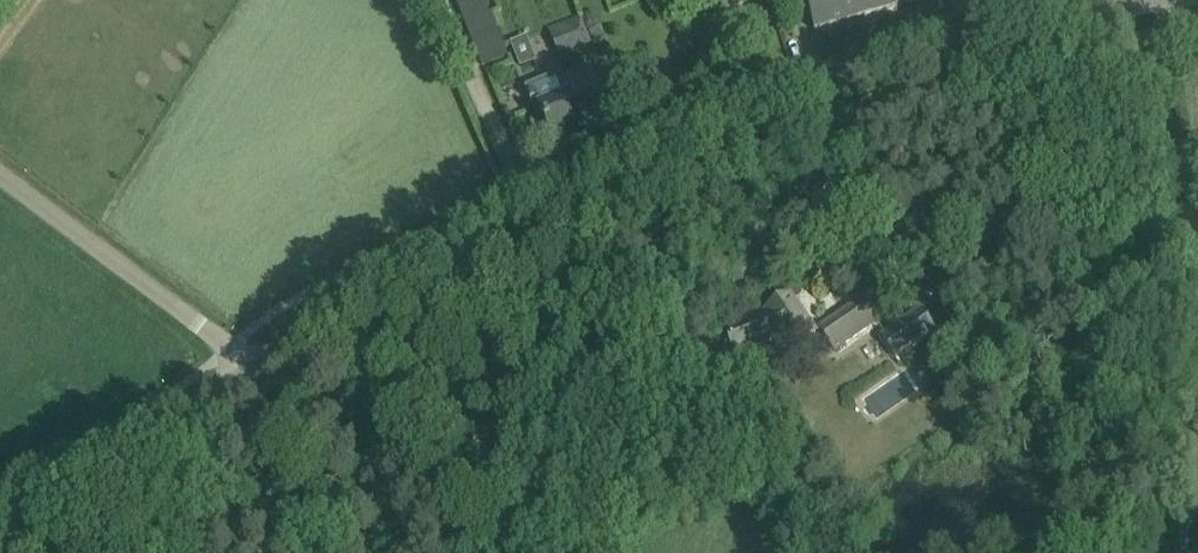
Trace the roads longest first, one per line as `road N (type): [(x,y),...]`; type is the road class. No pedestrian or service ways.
road 1 (unclassified): [(257,368),(532,207),(721,119),(876,65),(1144,0)]
road 2 (unclassified): [(257,368),(0,173)]
road 3 (unclassified): [(0,520),(257,368)]

